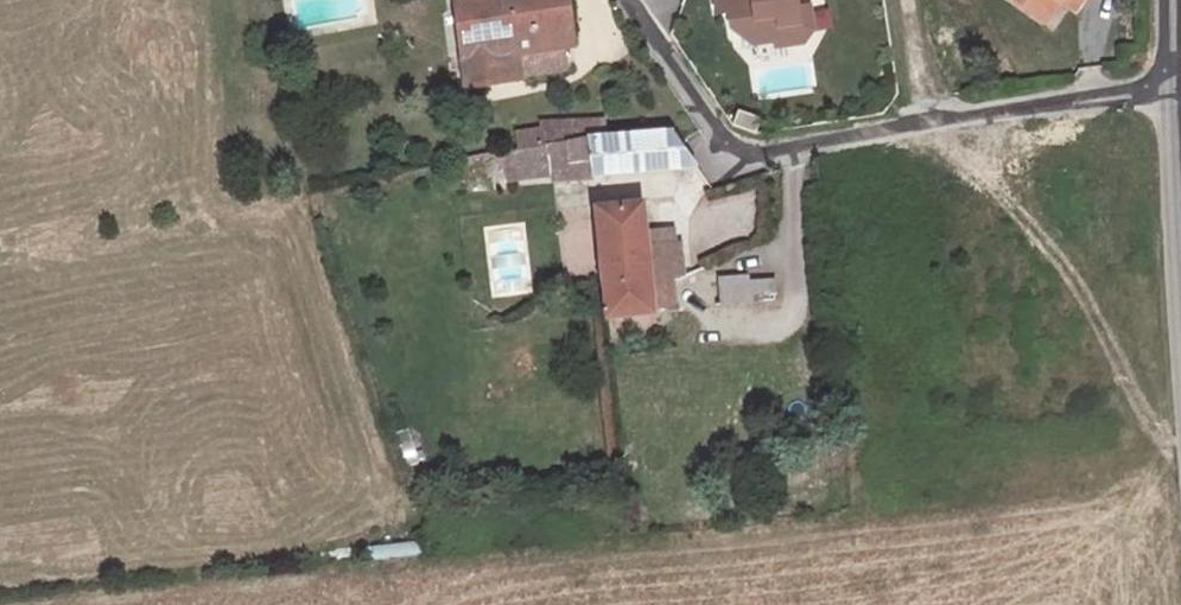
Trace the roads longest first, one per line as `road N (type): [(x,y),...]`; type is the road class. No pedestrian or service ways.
road 1 (residential): [(1175,92),(942,114),(775,159),(730,150),(627,0)]

